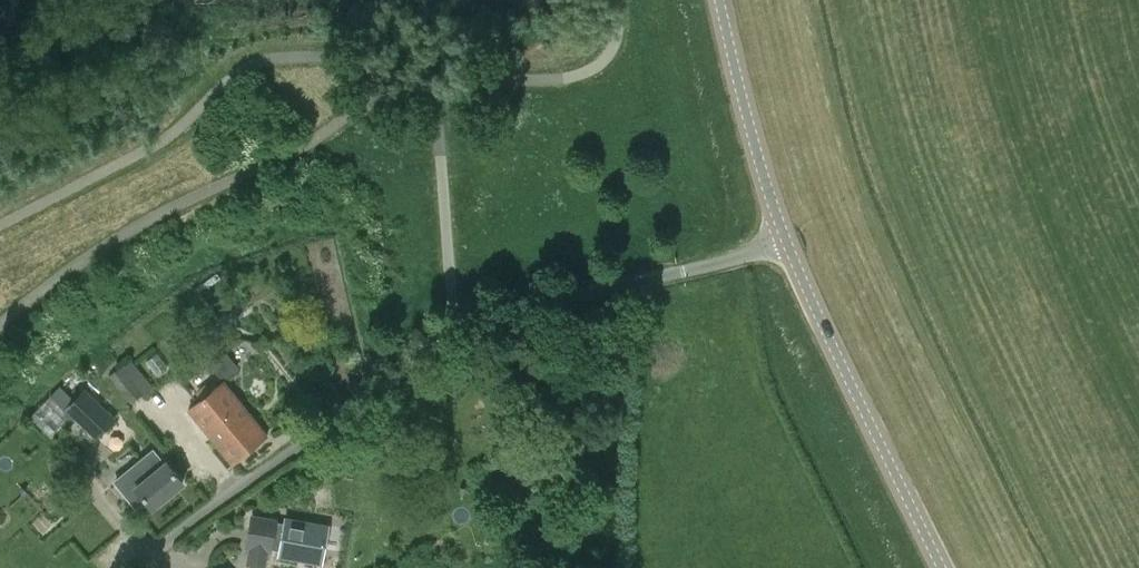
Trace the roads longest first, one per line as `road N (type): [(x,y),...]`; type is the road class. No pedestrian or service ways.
road 1 (unclassified): [(133,567),(471,325),(789,243)]
road 2 (tertiary): [(948,567),(789,243)]
road 3 (tertiary): [(789,243),(721,0)]
road 4 (track): [(842,163),(807,0)]

